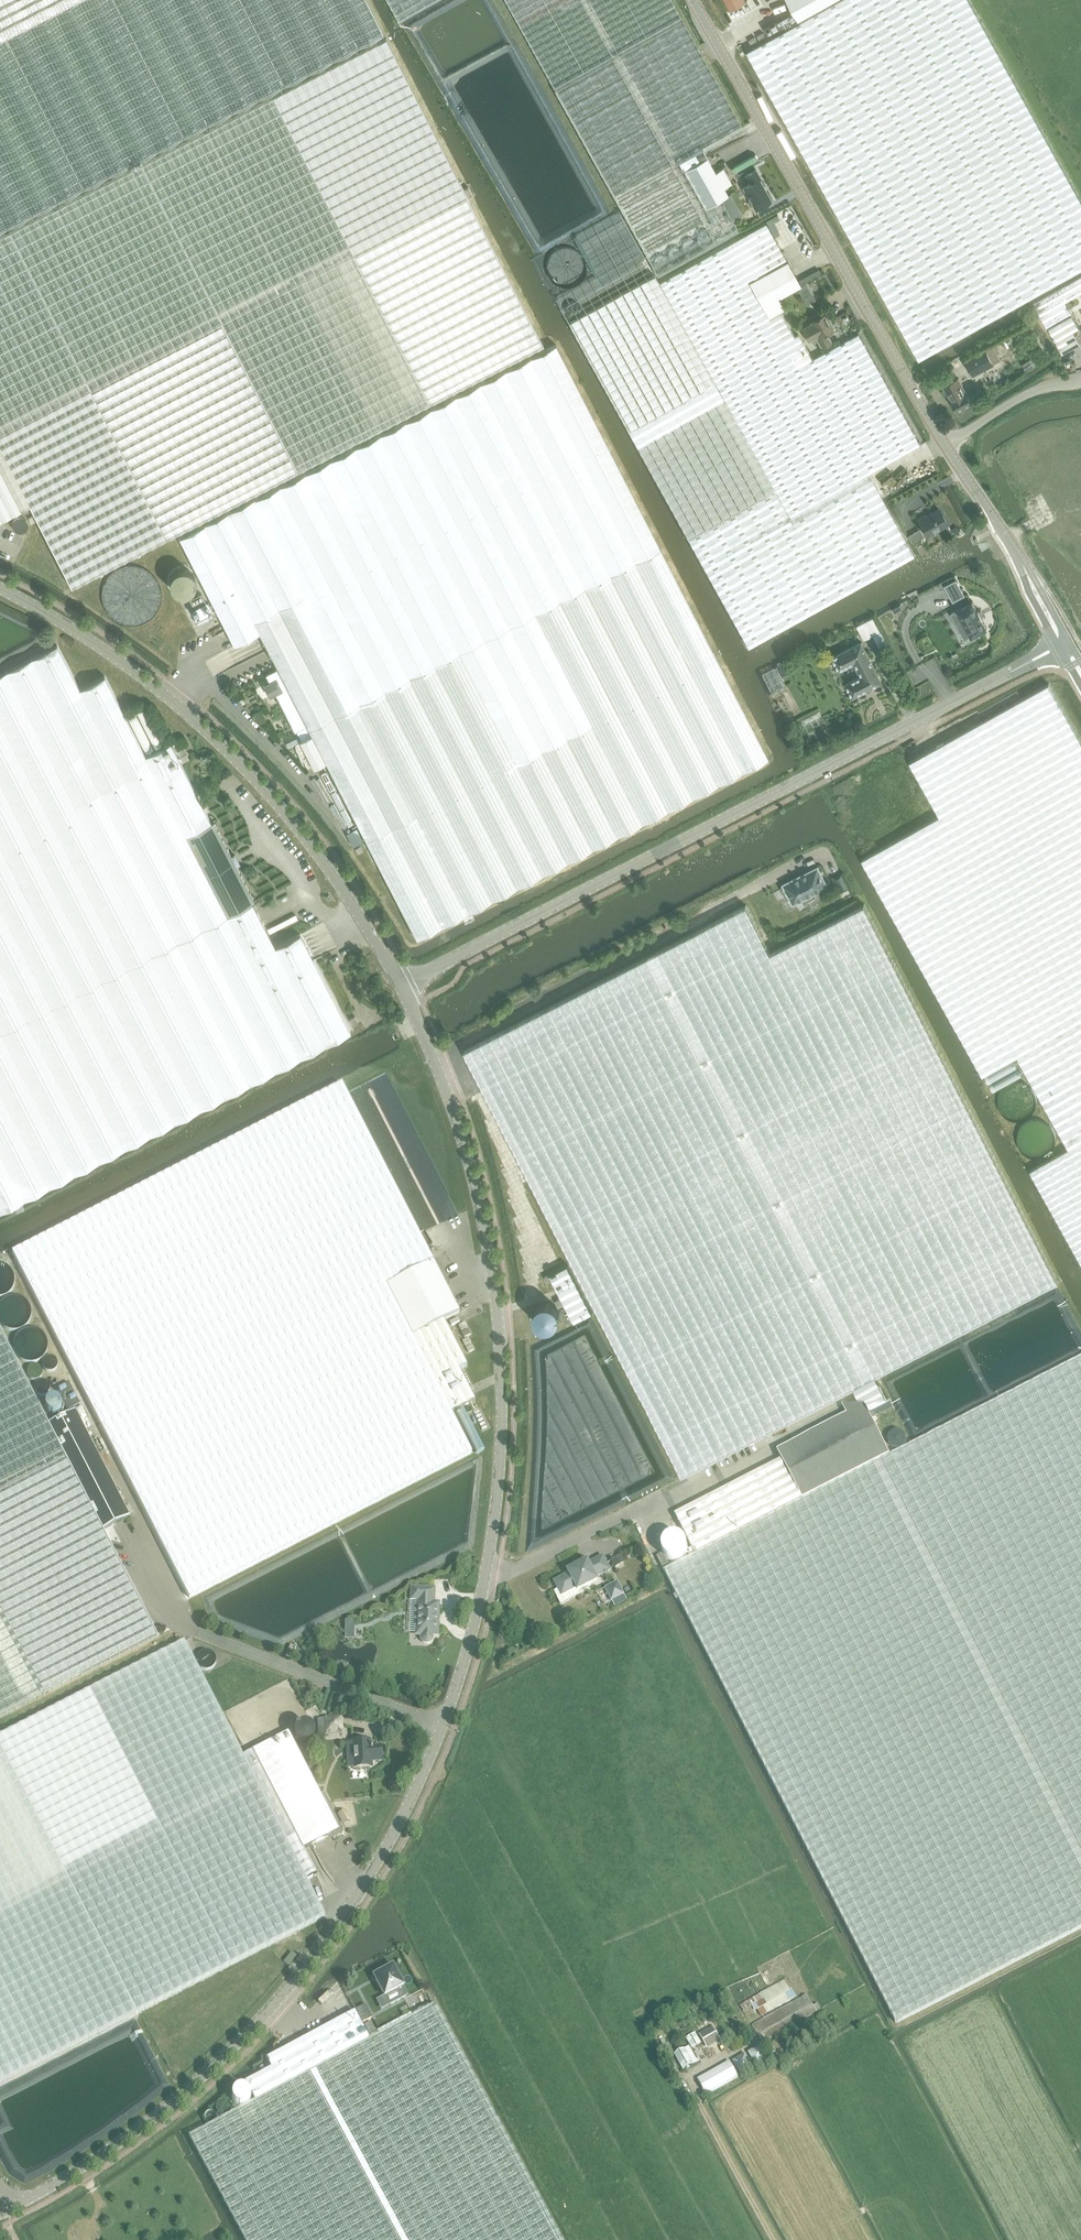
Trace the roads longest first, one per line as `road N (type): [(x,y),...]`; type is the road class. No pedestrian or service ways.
road 1 (unclassified): [(399,983),(438,1068),(480,1211),(500,1401),(484,1577),(441,1723)]
road 2 (unclassified): [(399,983),(1060,647)]
road 3 (unclassified): [(441,1723),(389,1840),(348,1905),(253,2027),(155,2116),(0,2215)]
road 4 (unclassified): [(0,588),(106,651),(237,758),(333,874),(399,983)]
road 5 (tertiary): [(945,444),(694,0)]
road 6 (unclassified): [(441,1723),(168,1618)]
road 7 (unclassified): [(945,444),(1036,389),(1080,382)]
road 8 (tertiary): [(1020,559),(945,444)]

